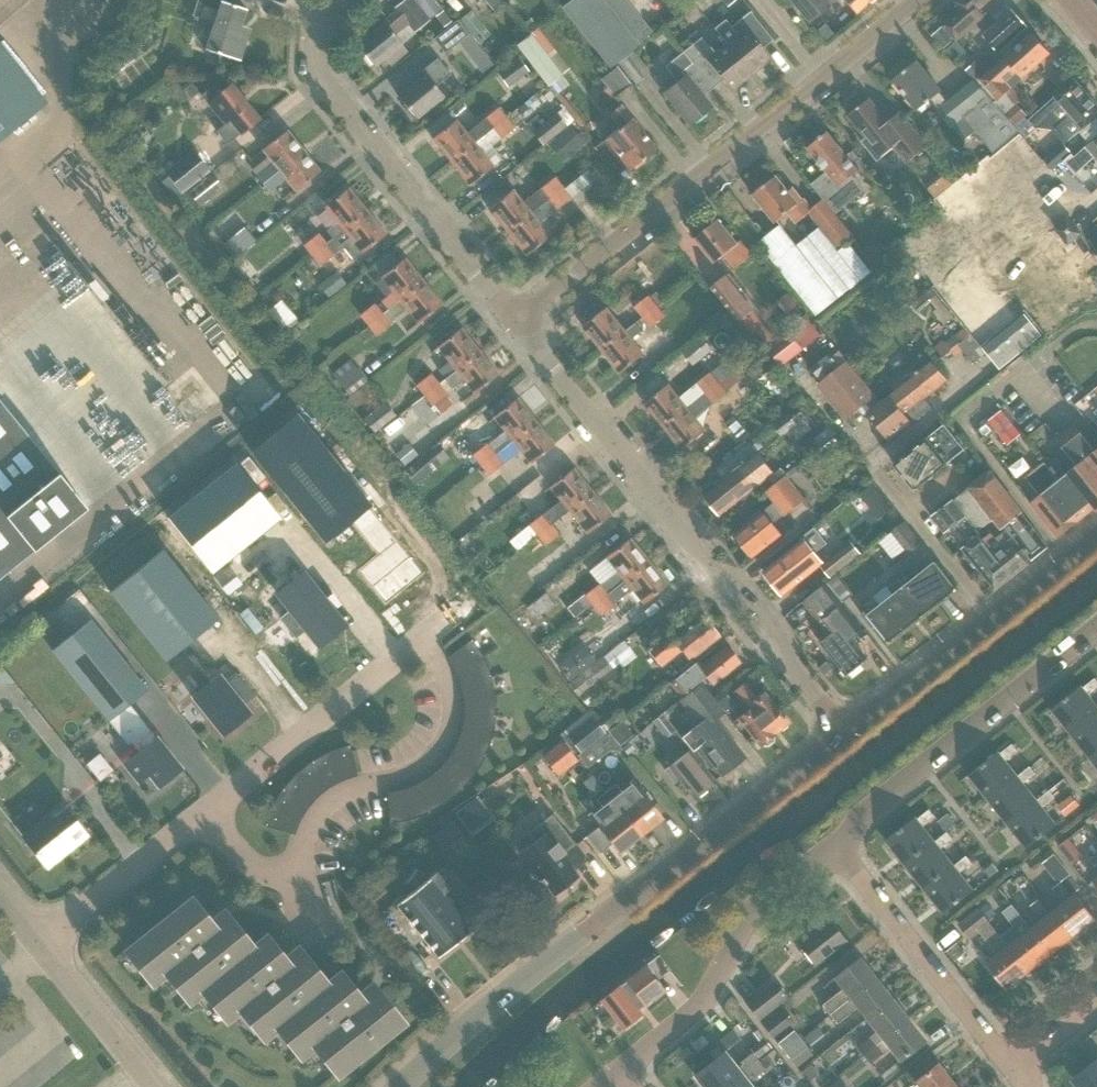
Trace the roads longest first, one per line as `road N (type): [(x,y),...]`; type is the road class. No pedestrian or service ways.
road 1 (unclassified): [(401,1086),(457,1033),(845,732)]
road 2 (residential): [(845,732),(610,446),(520,322)]
road 3 (residential): [(520,322),(919,0)]
road 4 (residential): [(520,322),(313,70),(319,24),(346,0)]
road 5 (unclassified): [(839,848),(861,817),(1096,627)]
road 6 (residential): [(296,875),(328,805),(361,787),(412,776),(449,737),(456,699),(421,640)]
road 7 (unclassified): [(614,1074),(690,1015),(754,914),(839,848)]
road 8 (residential): [(994,615),(876,466),(976,385)]
road 9 (unclassified): [(839,848),(1015,1071)]
road 10 (residential): [(421,640),(202,812)]
road 11 (residential): [(202,812),(40,944)]
road 12 (unclassified): [(845,732),(994,615)]
road 13 (tertiary): [(155,1086),(40,944)]
road 14 (residential): [(1096,324),(1056,340),(964,419)]
road 15 (unclassified): [(994,615),(1096,532)]

